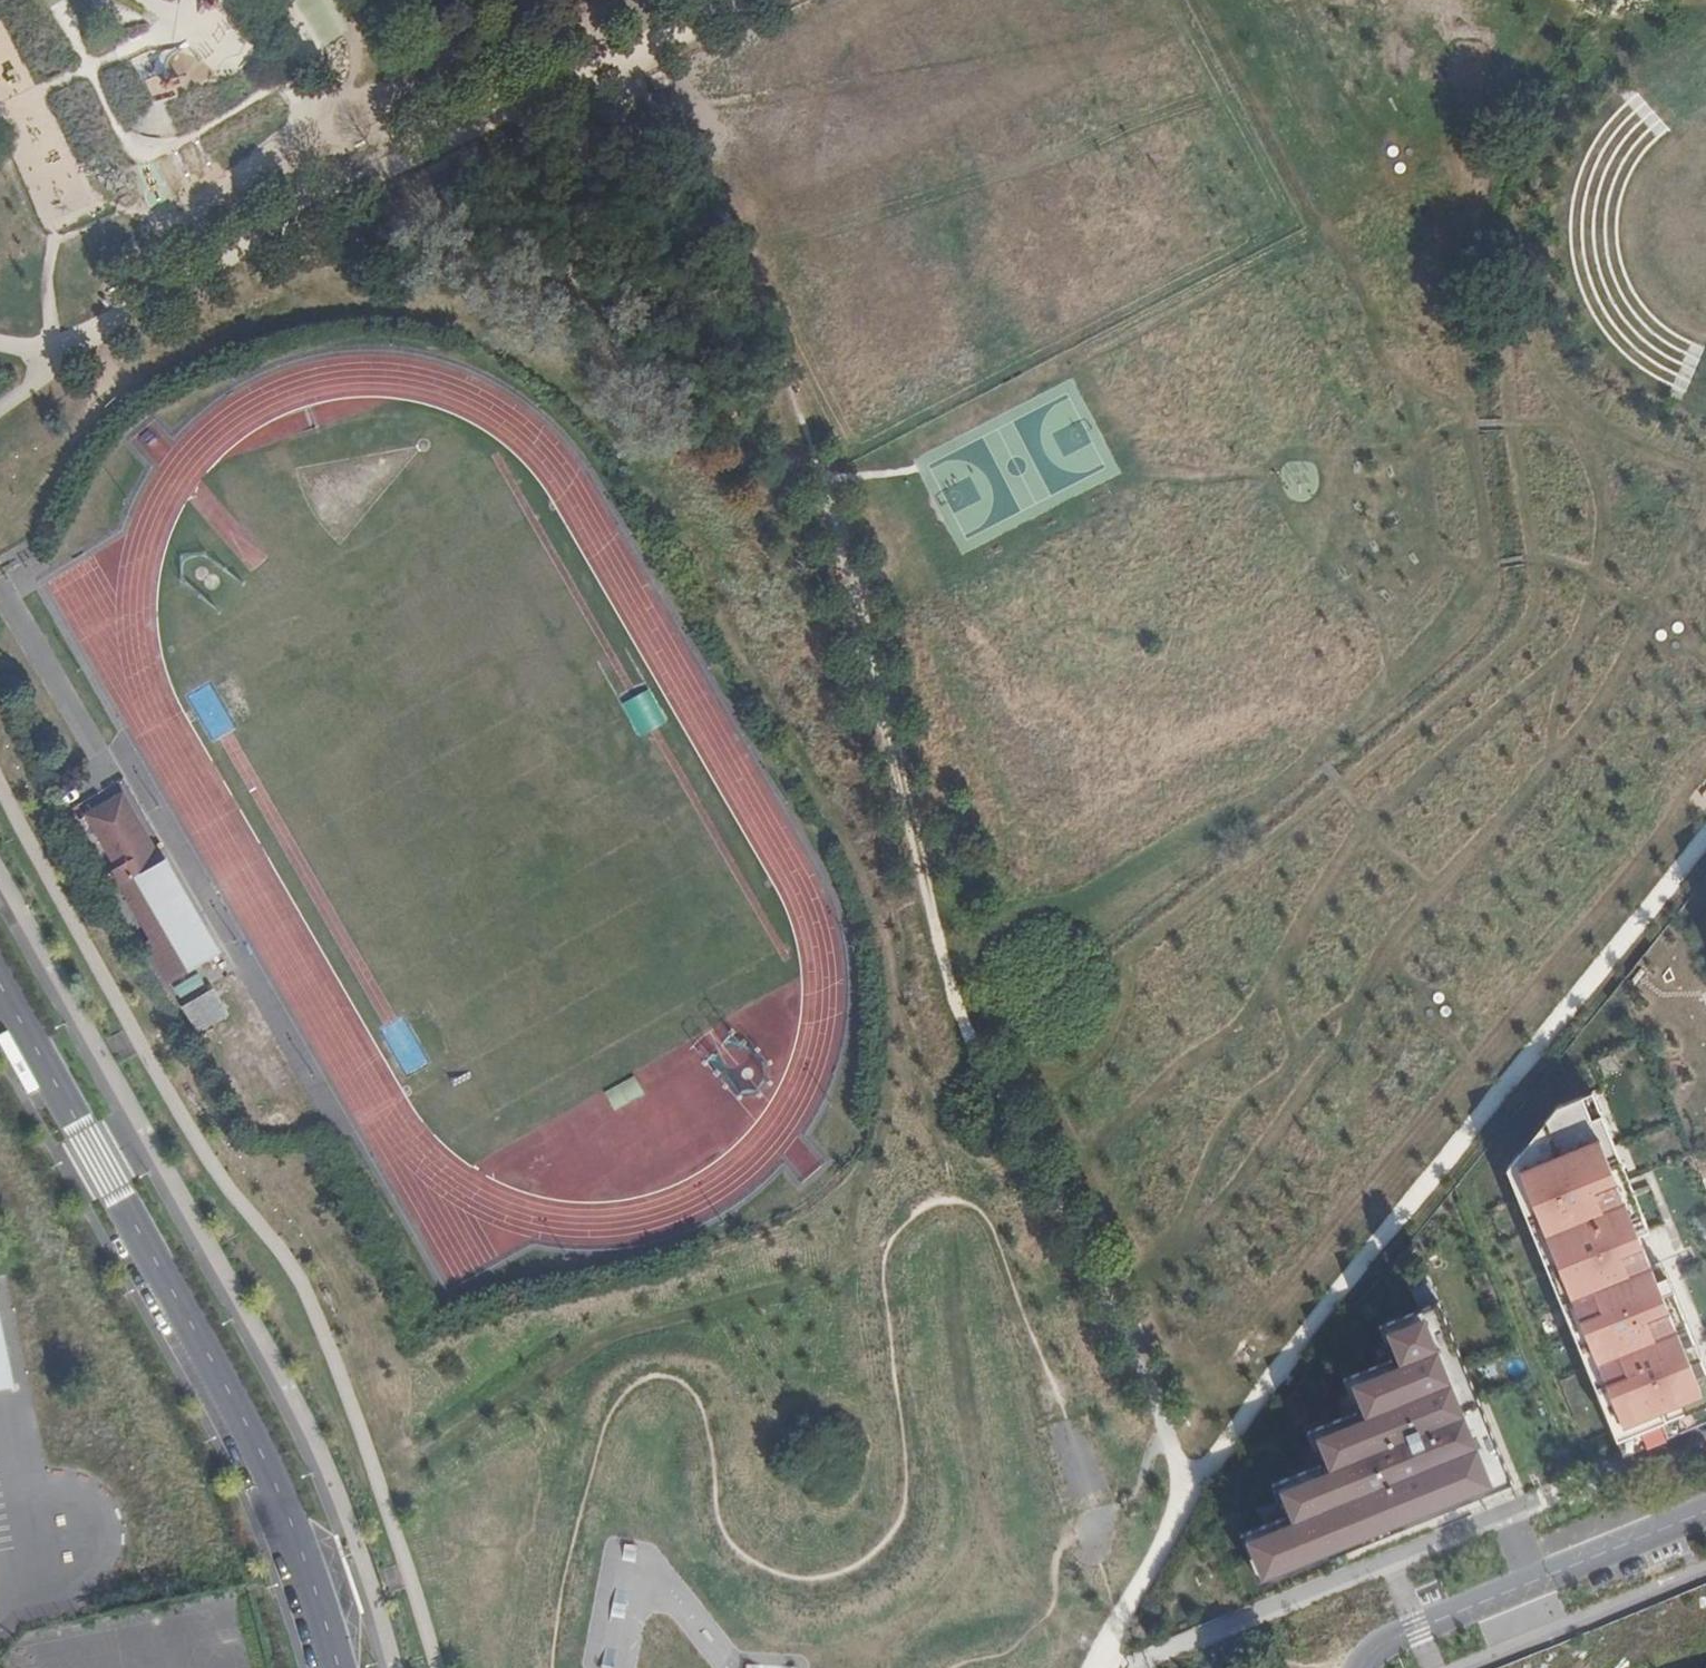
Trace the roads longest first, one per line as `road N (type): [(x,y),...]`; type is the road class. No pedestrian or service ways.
road 1 (residential): [(0,986),(248,1428),(307,1568),(337,1667)]
road 2 (residential): [(1705,1511),(1416,1627),(1372,1649),(1357,1667)]

